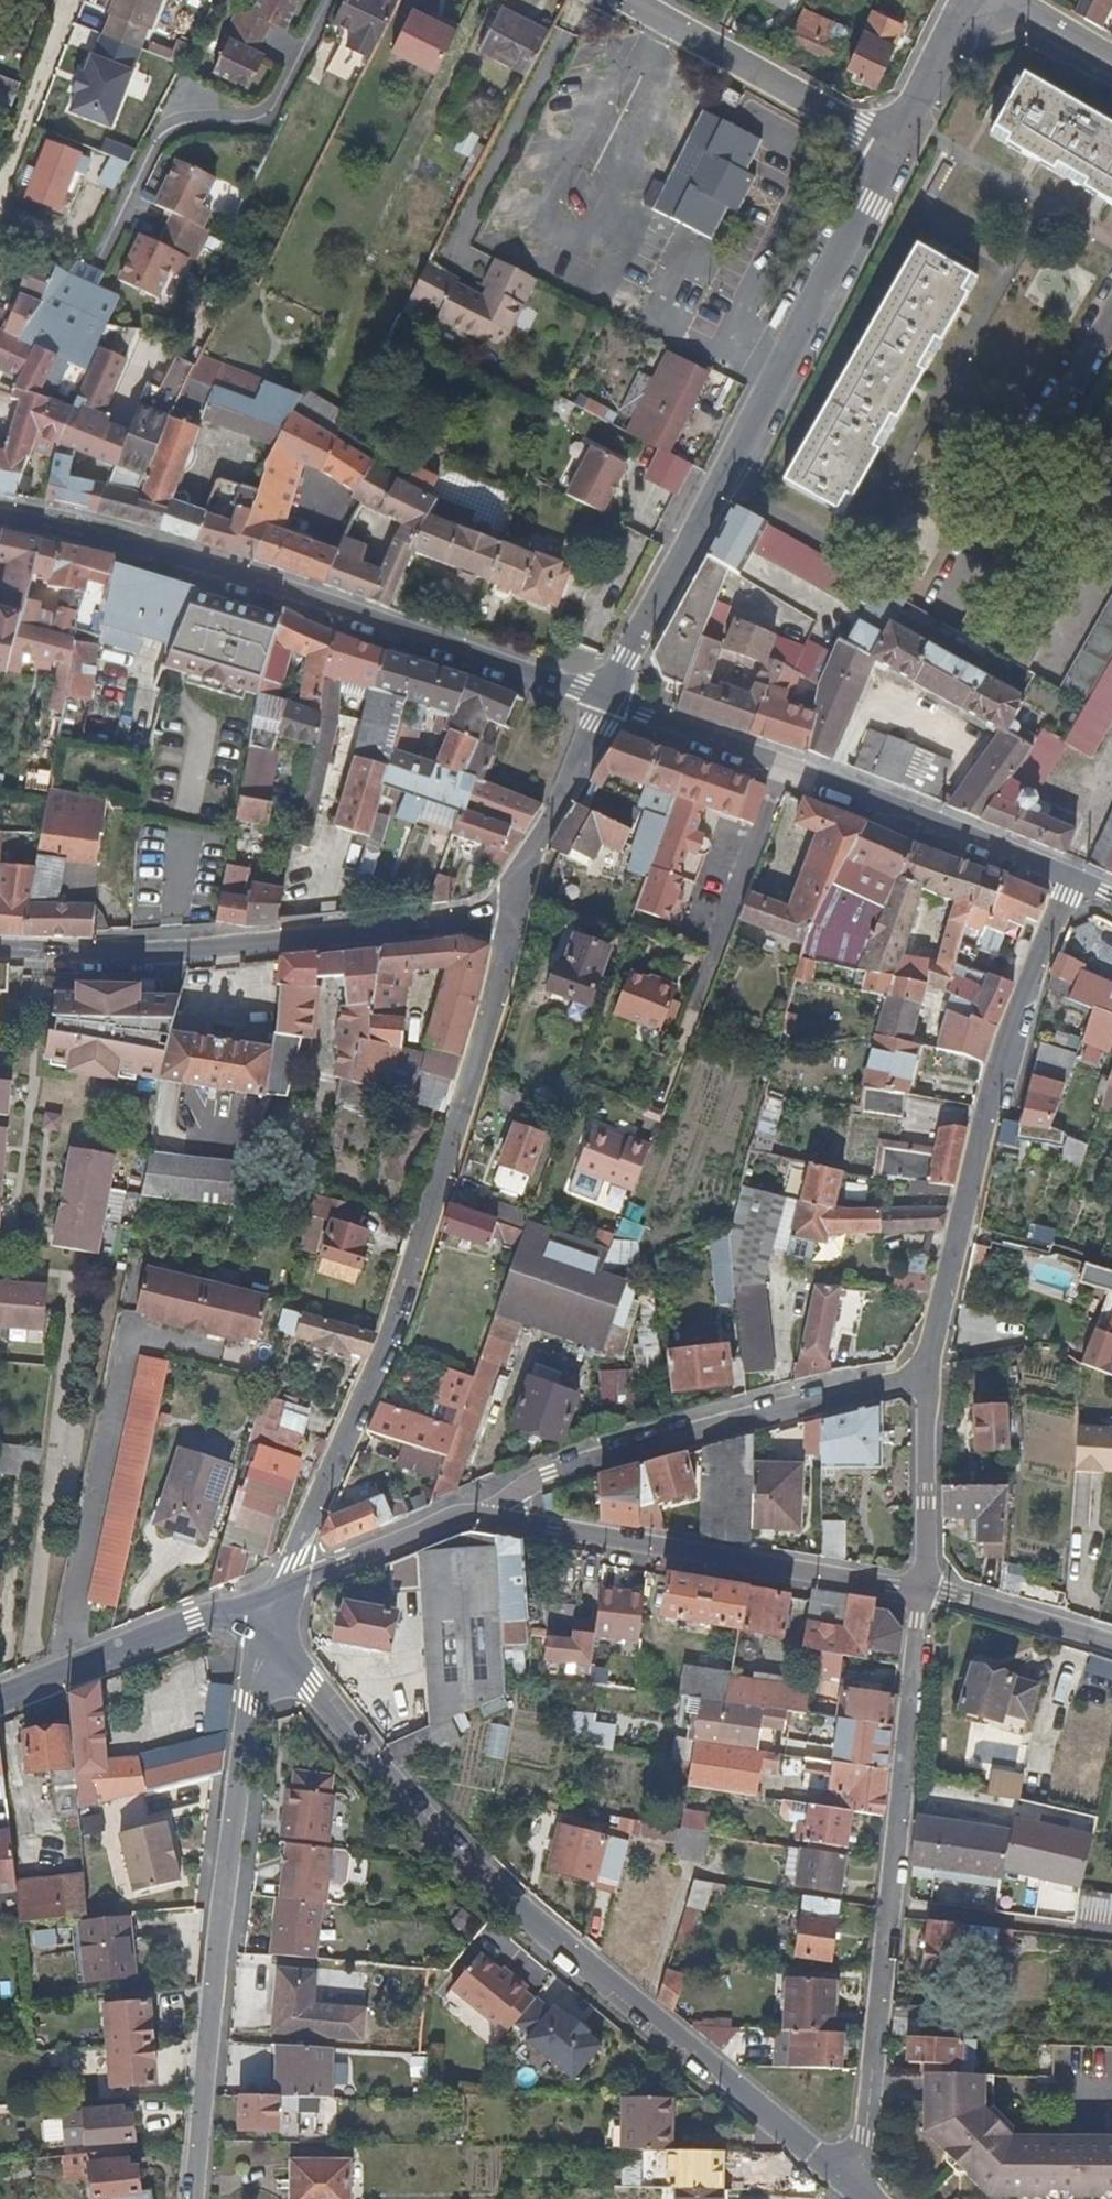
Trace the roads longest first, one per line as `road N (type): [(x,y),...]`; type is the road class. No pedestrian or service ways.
road 1 (unclassified): [(276,1598),(312,1685),(518,1903),(861,2191)]
road 2 (unclassified): [(513,892),(492,1028),(386,1354),(276,1598)]
road 3 (unclassified): [(608,699),(53,519),(0,510)]
road 4 (residential): [(608,699),(901,152)]
road 5 (residential): [(196,2198),(252,1706),(276,1598)]
road 6 (residential): [(0,944),(265,942),(449,926),(513,892)]
road 7 (residential): [(932,1376),(984,1128),(1021,999),(1072,882)]
road 8 (unclassified): [(1072,882),(608,699)]
road 9 (residential): [(871,2084),(926,1589)]
road 10 (residential): [(932,1376),(550,1475),(460,1515)]
road 11 (unclassified): [(926,1589),(460,1515)]
road 12 (unclassified): [(56,1679),(126,1345)]
road 13 (residential): [(1111,318),(943,608)]
road 14 (residential): [(901,152),(629,0)]
road 15 (residential): [(319,0),(273,100),(256,113),(172,119),(159,130),(131,191)]
road 16 (residential): [(871,2084),(1111,2094)]
road 17 (unclassified): [(276,1598),(56,1679)]
road 18 (unclassified): [(513,892),(608,699)]
road 19 (residential): [(926,1589),(932,1376)]
road 20 (unclassified): [(460,1515),(276,1598)]
road 21 (unclassified): [(0,183),(69,0)]
road 22 (unclassified): [(1111,1643),(926,1589)]
road 23 (residential): [(901,152),(981,0)]
road 24 (residential): [(1002,0),(1111,64)]

